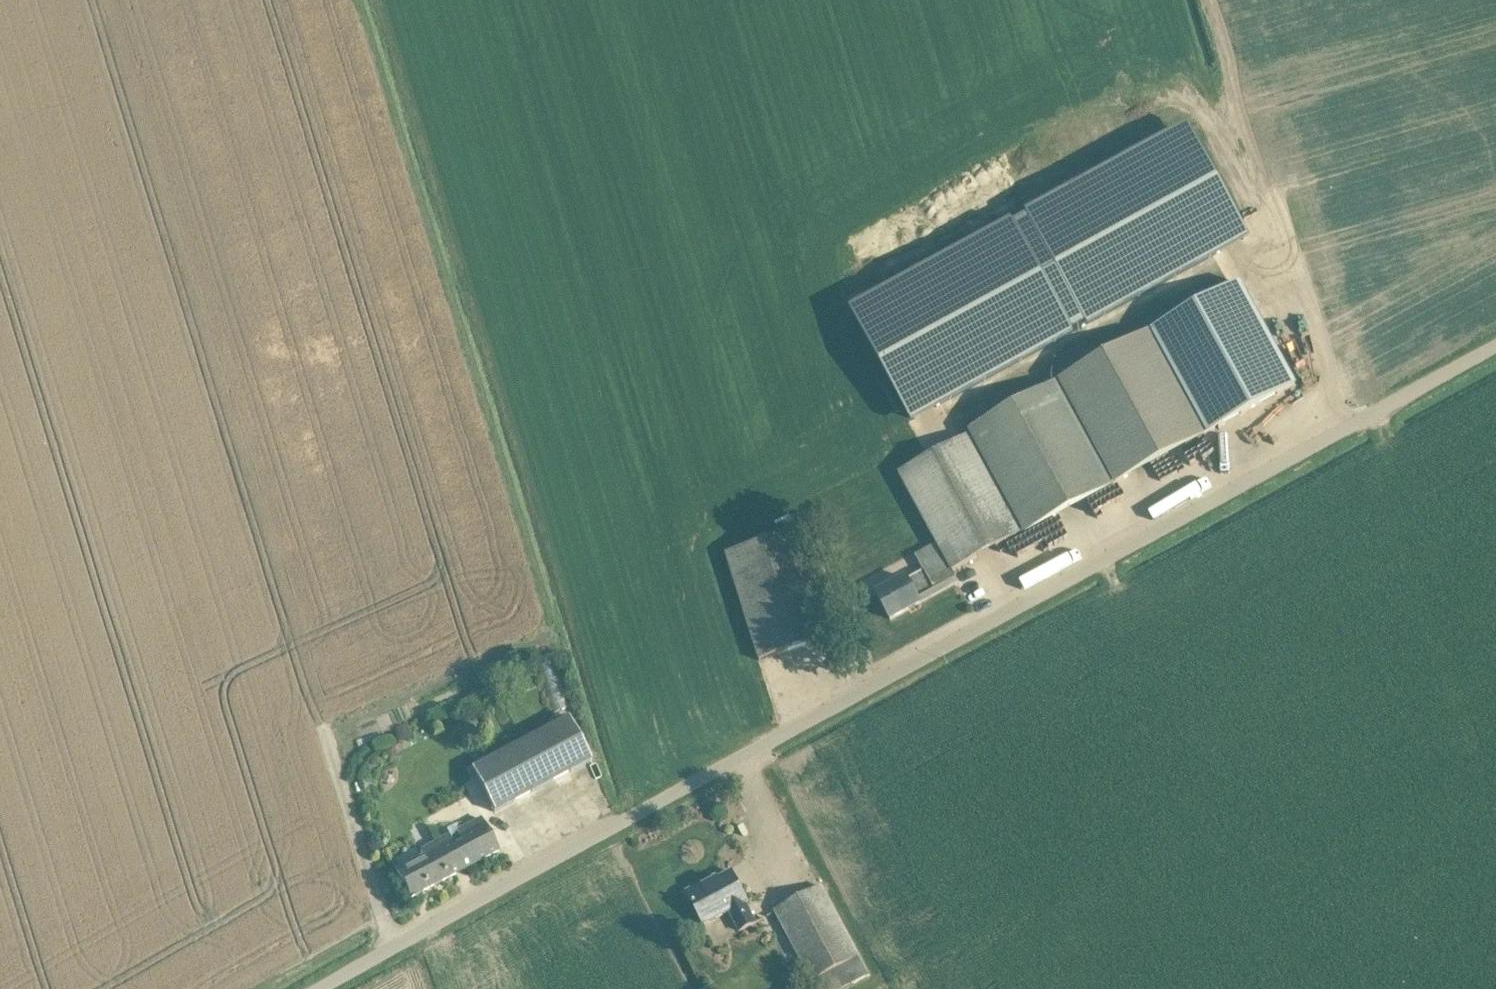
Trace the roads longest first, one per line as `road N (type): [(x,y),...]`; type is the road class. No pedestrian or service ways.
road 1 (unclassified): [(329,988),(1338,428)]
road 2 (track): [(153,195),(226,407),(392,954)]
road 3 (unclassified): [(1338,428),(1208,0)]
road 4 (unclassified): [(1338,428),(1495,344)]

